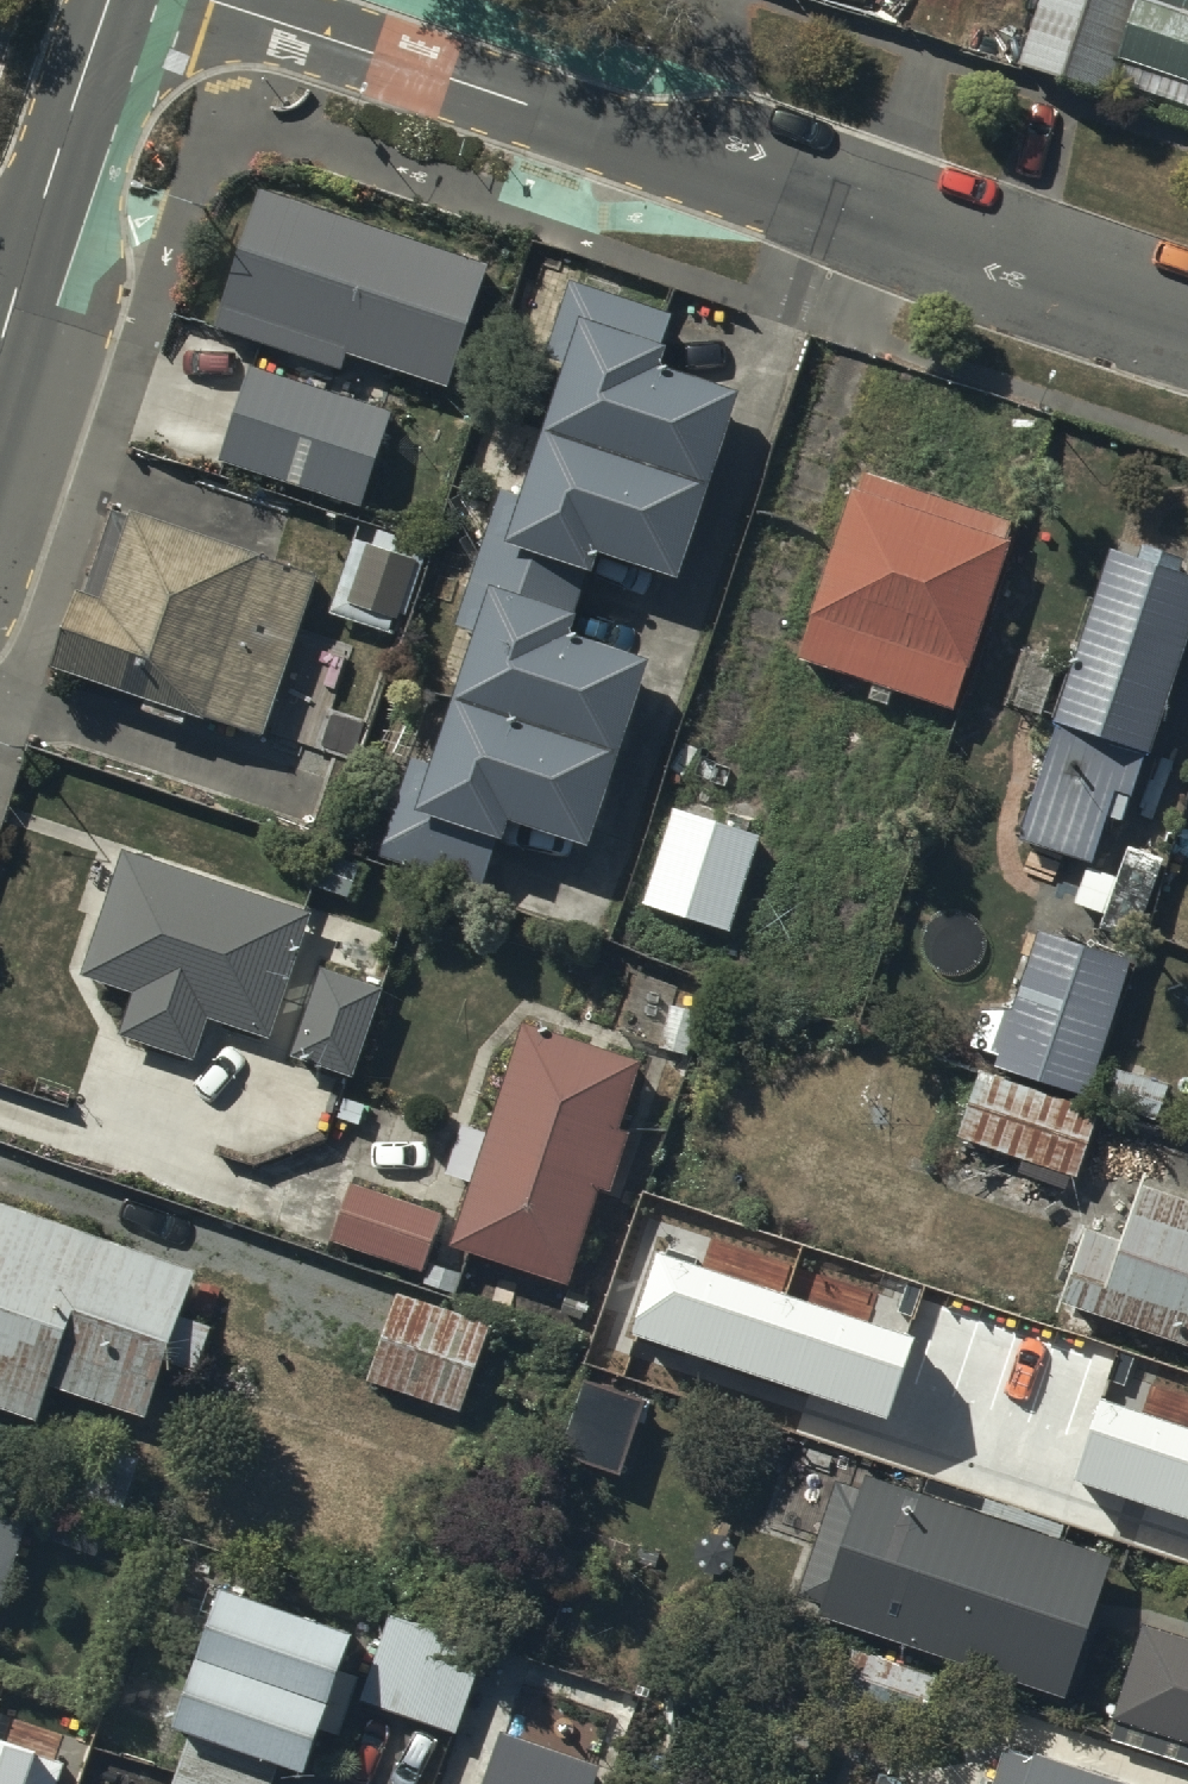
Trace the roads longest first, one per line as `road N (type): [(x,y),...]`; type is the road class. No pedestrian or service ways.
road 1 (residential): [(213,0),(1187,327)]
road 2 (tertiary): [(109,0),(0,343)]

